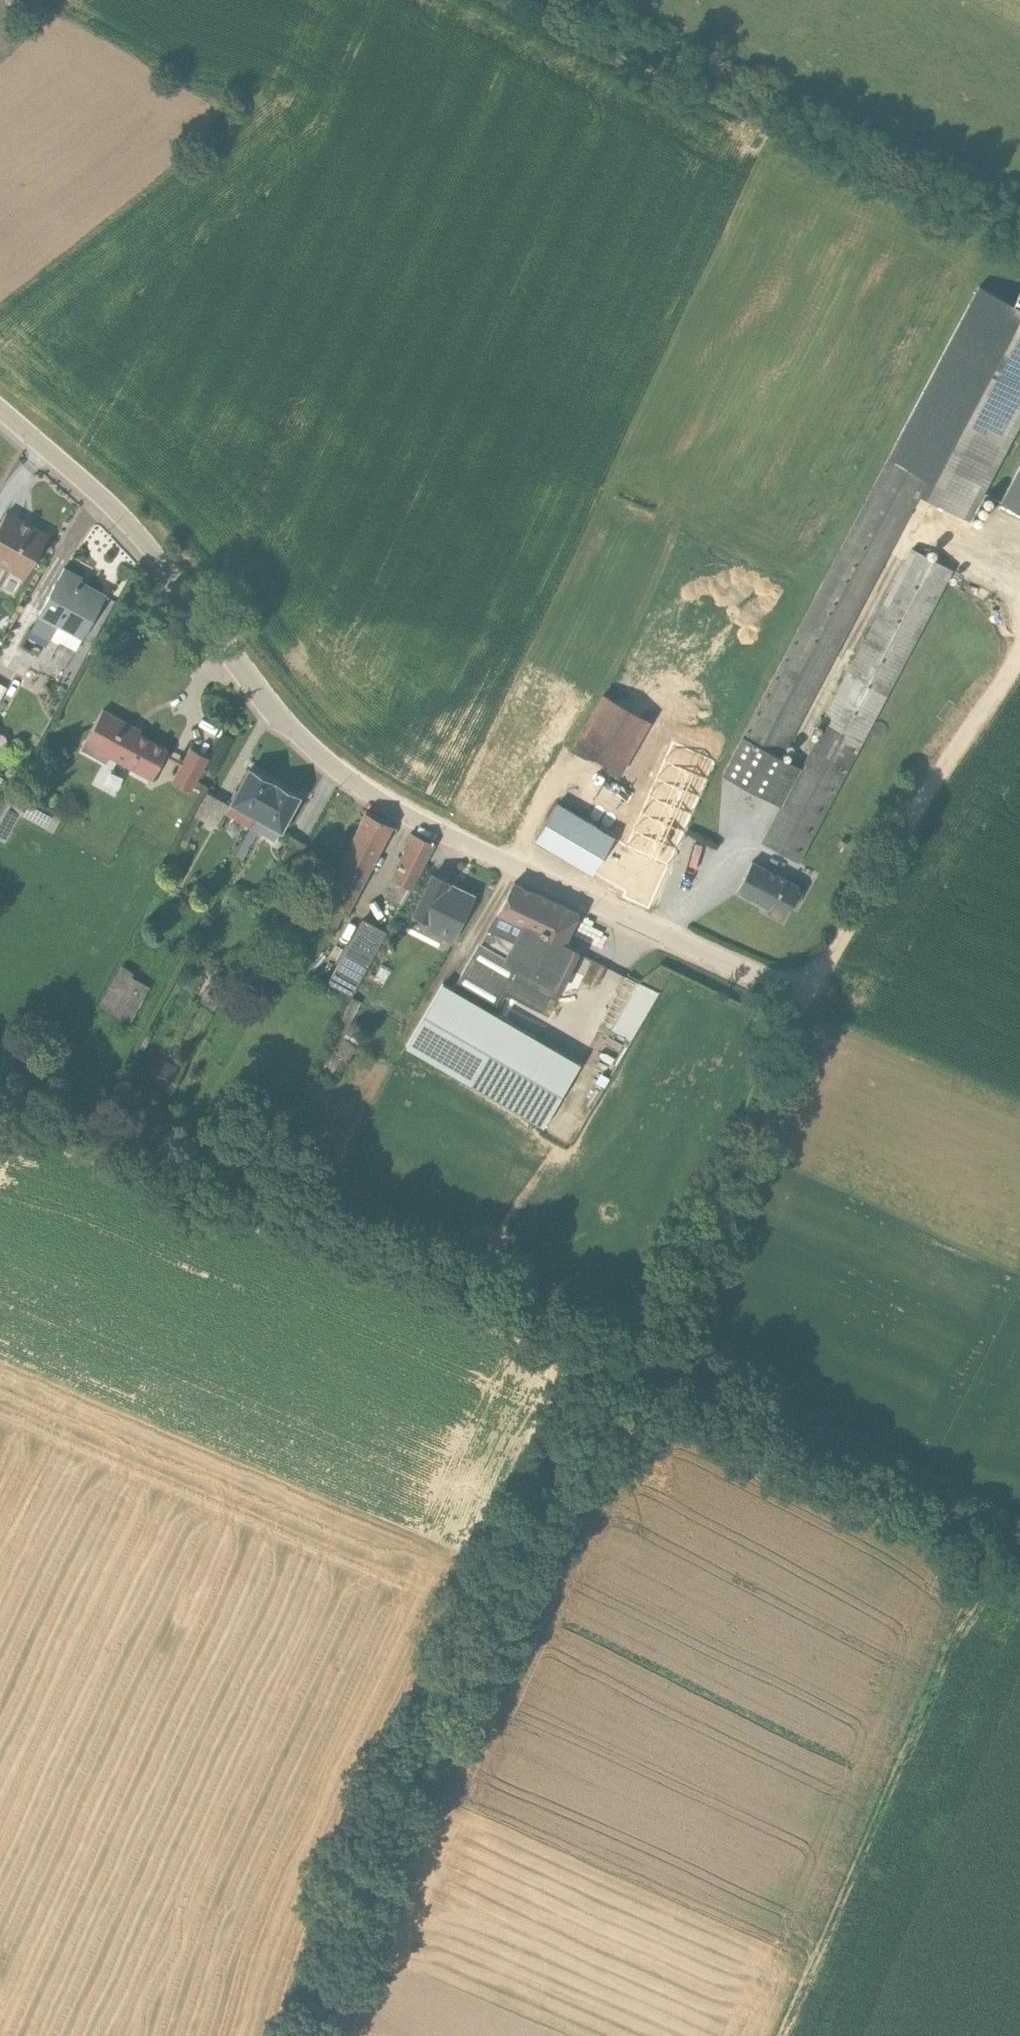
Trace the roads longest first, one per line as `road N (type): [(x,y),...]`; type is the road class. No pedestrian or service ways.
road 1 (unclassified): [(0,406),(106,493),(166,558),(275,708),(336,761),(389,799),(543,878),(803,994)]
road 2 (track): [(803,994),(968,719),(1019,650)]
road 3 (track): [(626,1344),(526,1467),(501,1480)]

